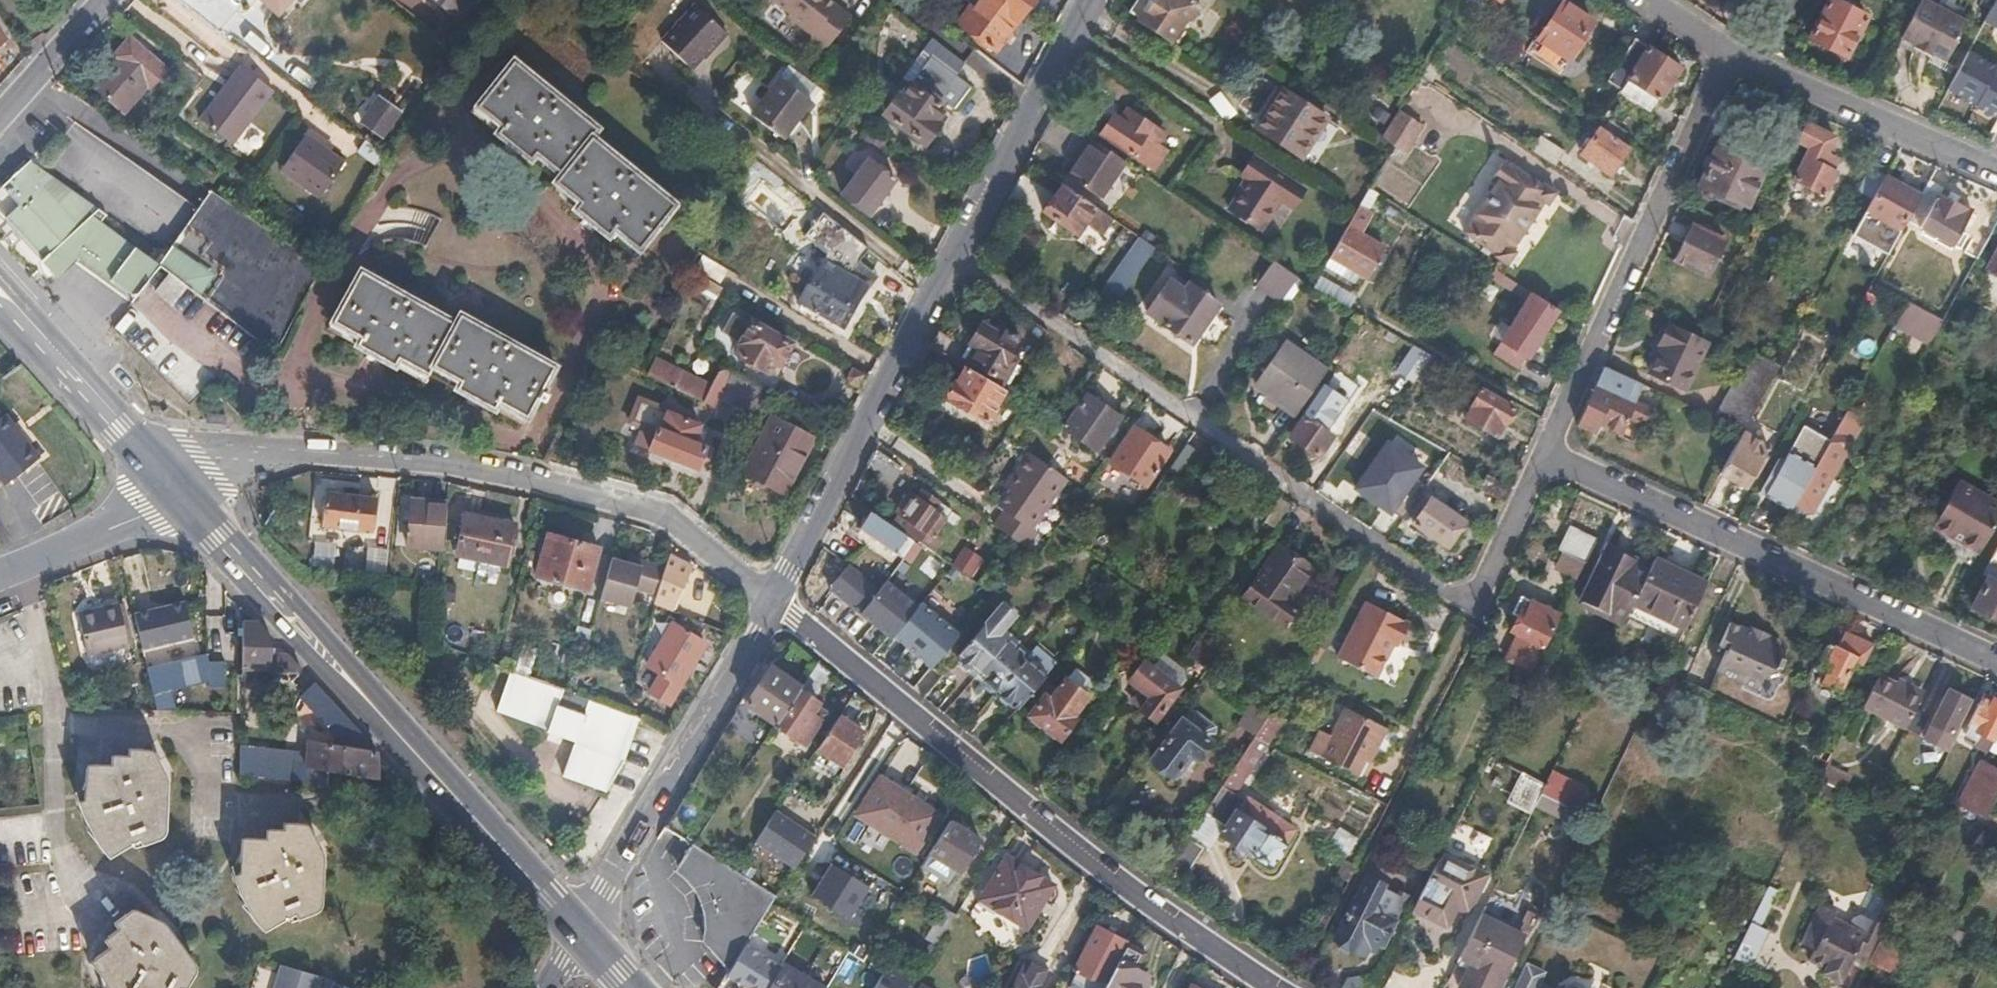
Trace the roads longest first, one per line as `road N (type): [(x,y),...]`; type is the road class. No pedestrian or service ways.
road 1 (residential): [(1548,454),(1483,590),(1462,597),(1444,591),(959,258)]
road 2 (residential): [(176,491),(223,457),(257,453),(449,466),(666,520),(774,601)]
road 3 (residential): [(1277,987),(1100,867),(774,601)]
road 4 (primary): [(581,931),(176,491)]
road 5 (residential): [(1548,454),(1996,654)]
road 6 (residential): [(1729,49),(1548,454)]
road 7 (tertiary): [(959,258),(774,601)]
road 8 (tertiary): [(774,601),(581,931)]
road 9 (residential): [(26,563),(55,710),(55,783),(81,914)]
road 10 (tertiary): [(1090,0),(959,258)]
road 11 (primary): [(176,491),(0,299)]
road 12 (residential): [(1996,165),(1772,72)]
road 13 (tertiary): [(26,563),(147,512),(176,491)]
road 14 (residential): [(101,0),(0,116)]

